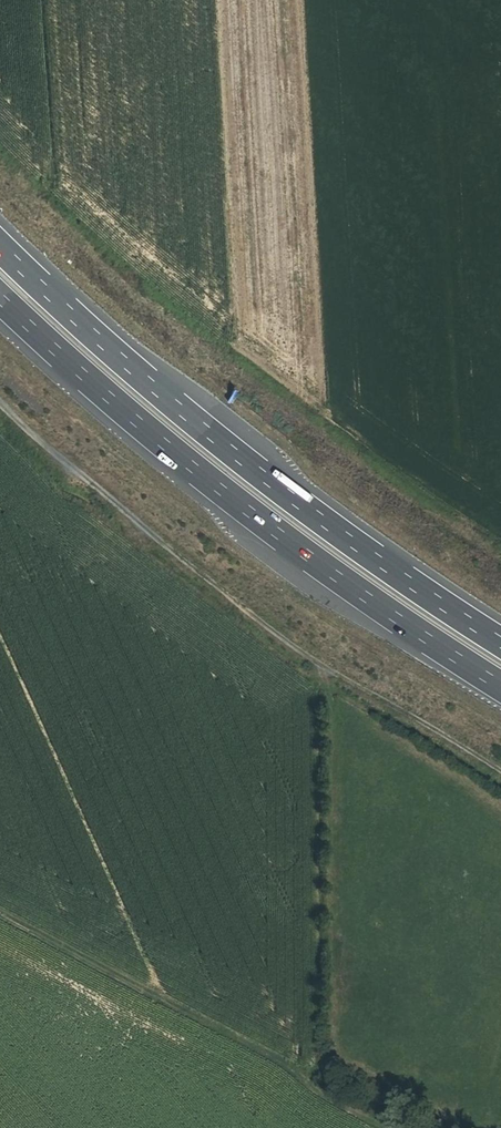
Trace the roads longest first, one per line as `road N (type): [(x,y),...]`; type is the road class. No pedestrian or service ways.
road 1 (motorway): [(500,643),(235,455),(0,247)]
road 2 (track): [(0,162),(169,315),(384,479),(500,555)]
road 3 (motorway): [(0,298),(212,483),(500,687)]
road 4 (track): [(0,404),(54,457),(275,633),(500,771)]
road 5 (track): [(0,911),(315,1079)]

